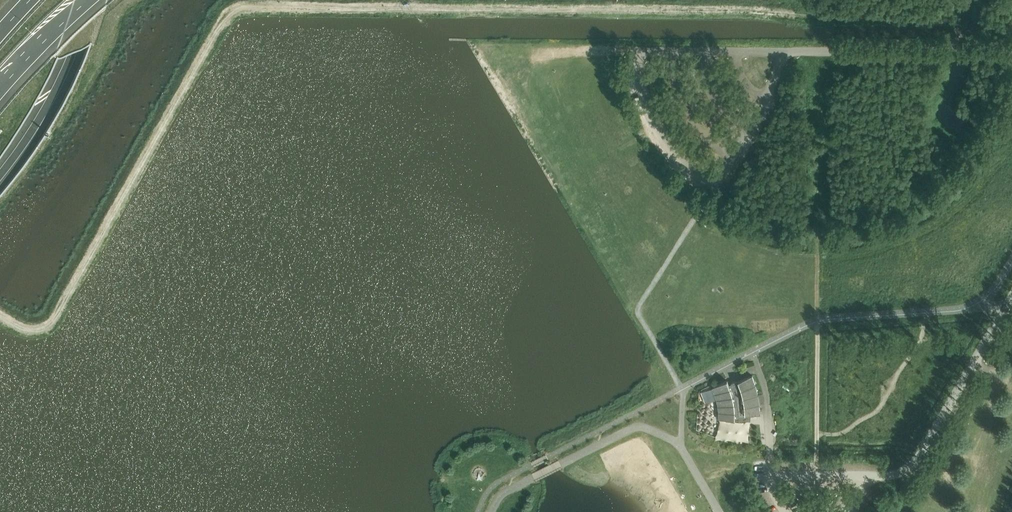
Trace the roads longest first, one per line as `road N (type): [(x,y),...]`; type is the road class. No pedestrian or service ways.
road 1 (unclassified): [(1011,297),(920,457),(900,472),(869,477),(849,511)]
road 2 (unclassified): [(1011,53),(785,49)]
road 3 (motorway): [(0,175),(62,77),(88,0)]
road 4 (motorway): [(0,84),(88,0)]

